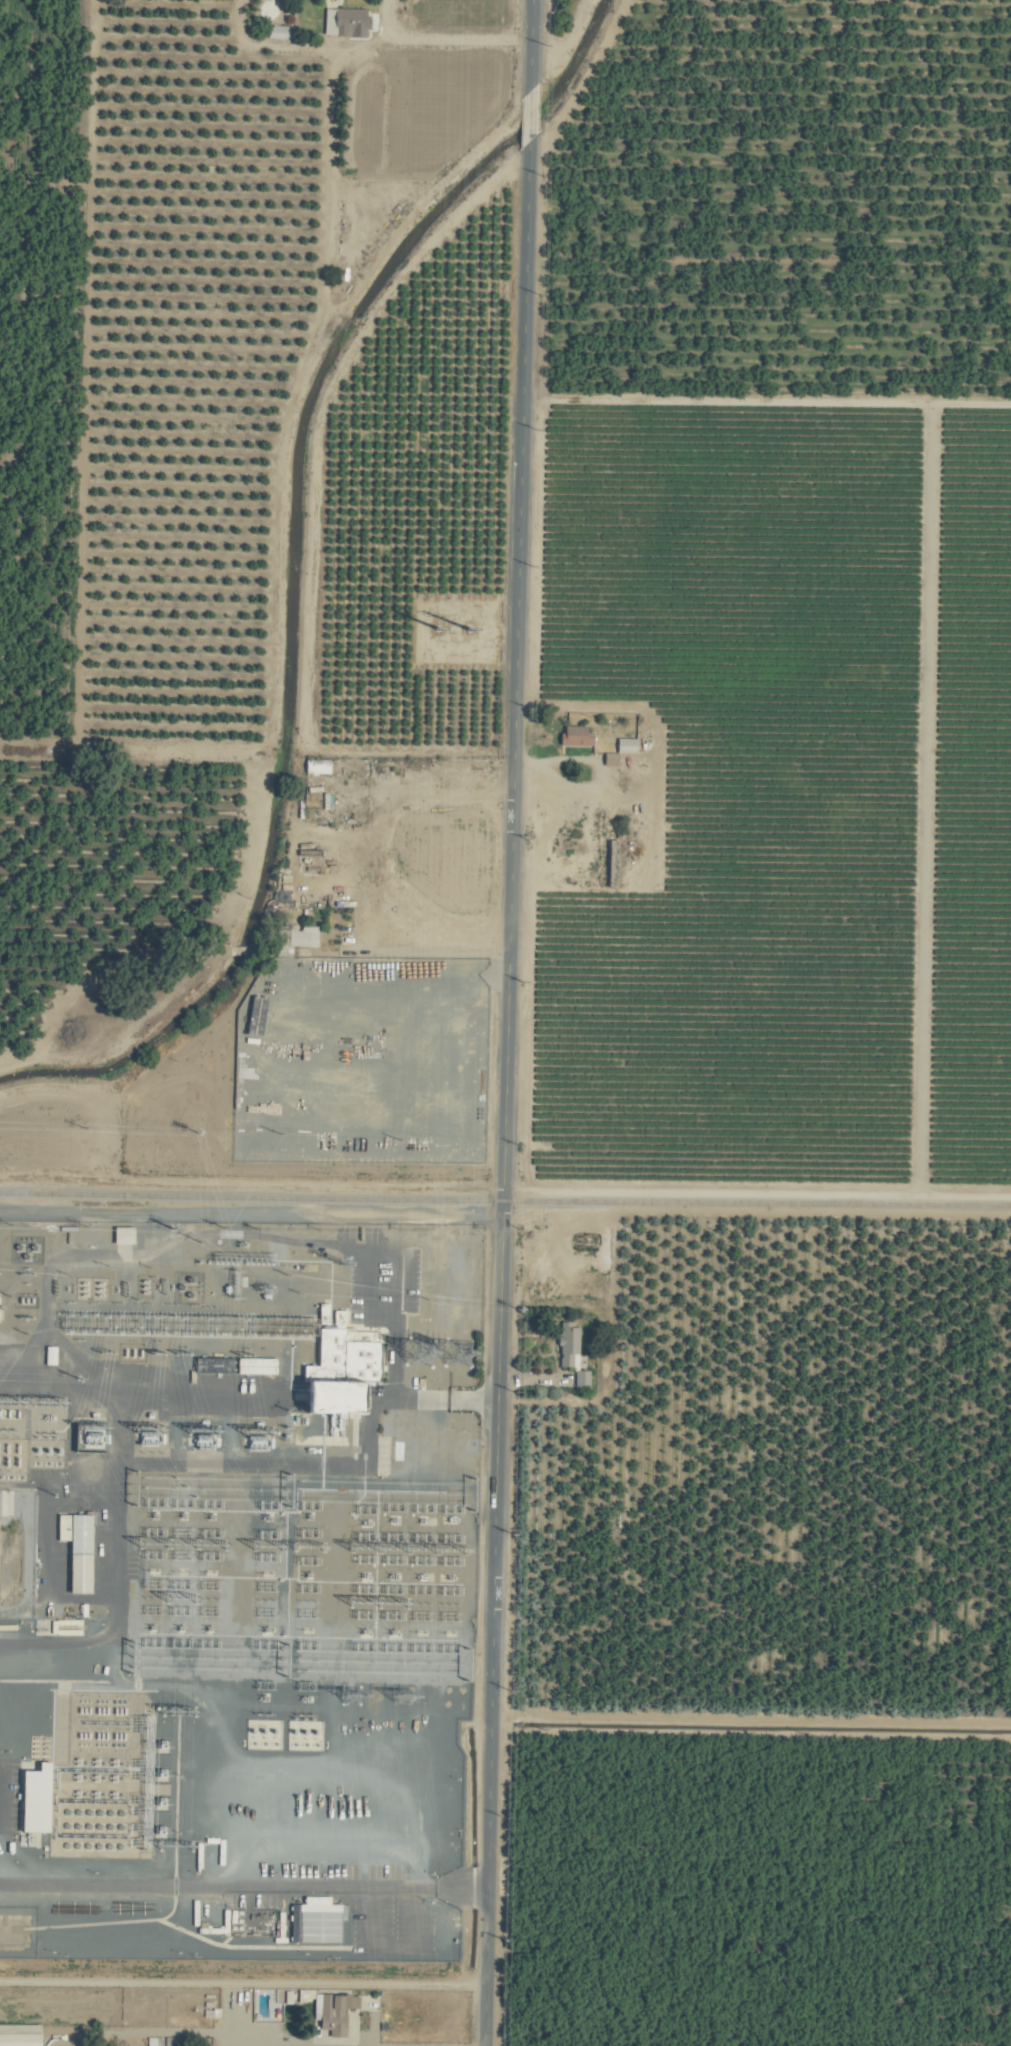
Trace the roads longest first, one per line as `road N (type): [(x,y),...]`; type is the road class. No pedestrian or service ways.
road 1 (tertiary): [(527,141),(508,963)]
road 2 (tertiary): [(494,1495),(483,2045)]
road 3 (tertiary): [(501,1201),(494,1495)]
road 4 (tertiary): [(508,963),(501,1201)]

